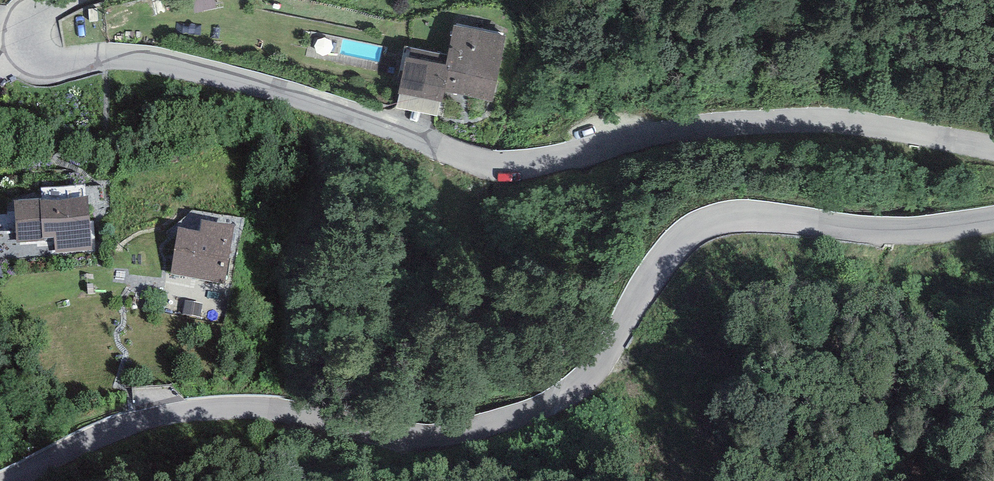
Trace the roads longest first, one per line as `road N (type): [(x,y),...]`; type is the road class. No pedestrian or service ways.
road 1 (tertiary): [(20,480),(100,437),(157,414),(208,407),(303,413),(404,434),(489,426),(524,413),(595,365),(664,256),(711,221),(752,215),(905,232),(993,223)]
road 2 (tertiary): [(993,150),(870,127),(778,122),(499,163),(231,77),(137,59),(52,61),(33,50),(28,27),(35,11),(55,0)]

